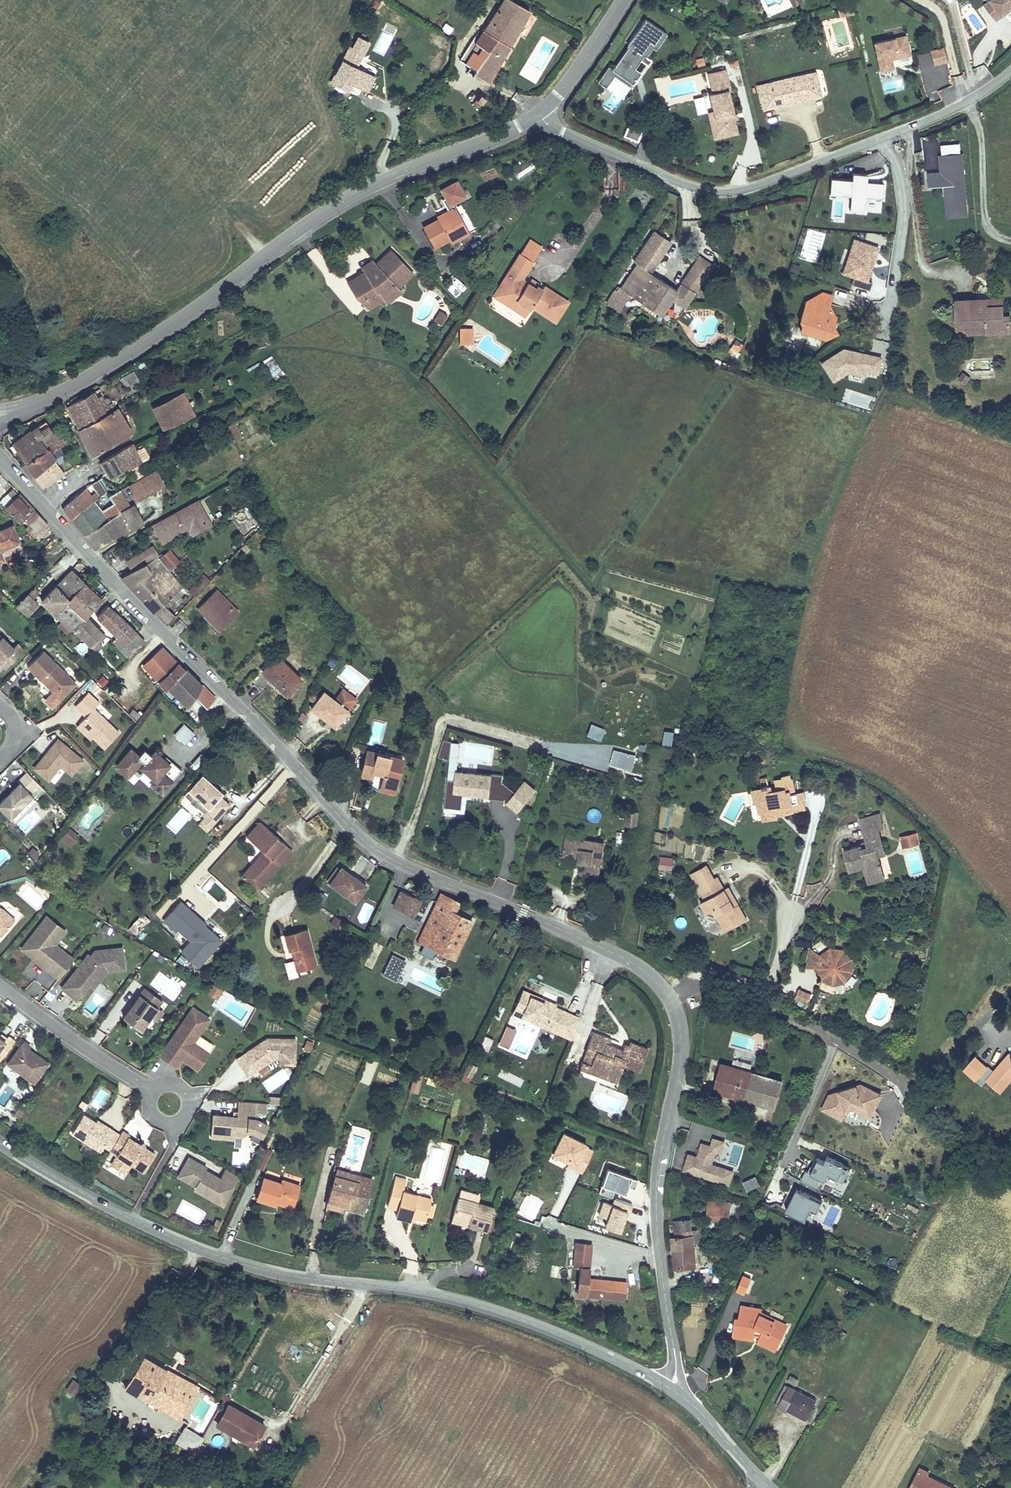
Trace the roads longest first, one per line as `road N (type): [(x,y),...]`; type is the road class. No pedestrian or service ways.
road 1 (residential): [(0,458),(142,619),(378,846),(450,886),(629,959),(666,990),(682,1031),(656,1205),(676,1355),(671,1389)]
road 2 (tertiary): [(0,1143),(132,1220),(223,1257),(481,1307),(587,1345),(671,1389)]
road 3 (unclassified): [(0,414),(137,350),(304,225),(376,183),(536,116)]
road 4 (residential): [(536,116),(681,180),(730,191),(942,115),(1010,70)]
road 5 (residential): [(171,1102),(0,984)]
road 6 (unclassified): [(536,116),(624,0)]
road 7 (tertiary): [(671,1389),(765,1484)]

